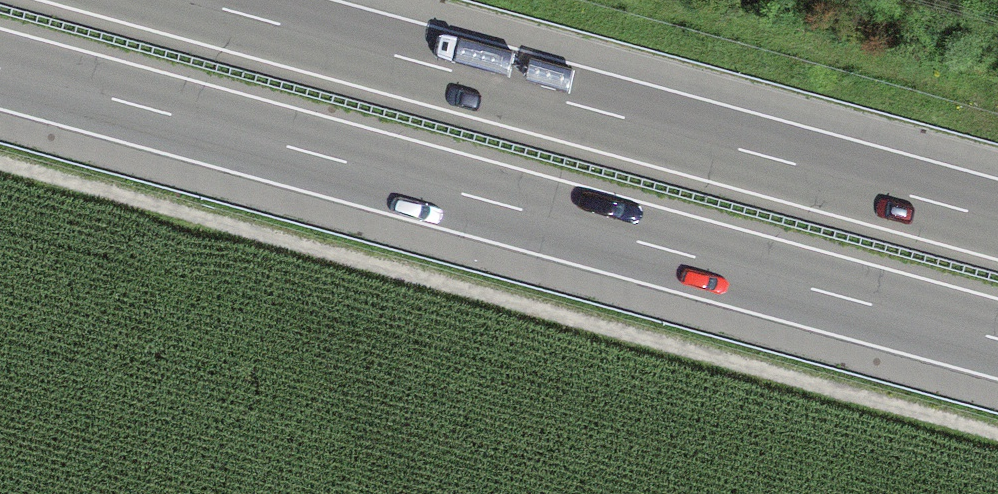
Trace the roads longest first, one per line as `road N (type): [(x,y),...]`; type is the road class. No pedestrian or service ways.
road 1 (motorway): [(0,70),(997,341)]
road 2 (motorway): [(997,220),(188,0)]

